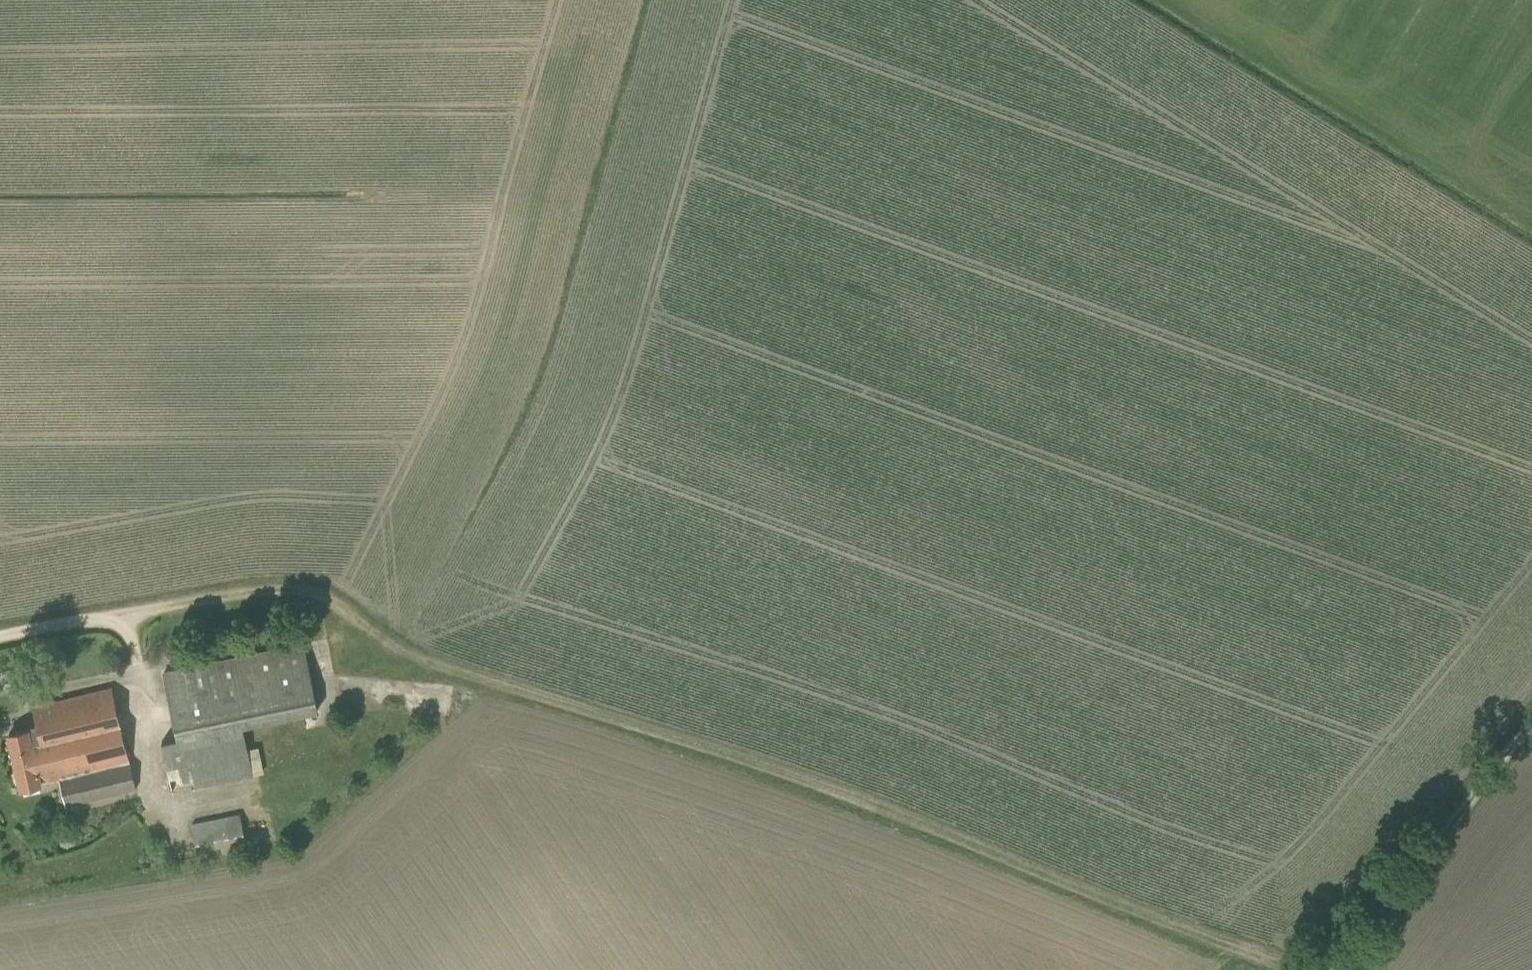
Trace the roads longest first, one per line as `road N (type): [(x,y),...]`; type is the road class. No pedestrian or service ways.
road 1 (track): [(0,635),(287,589),(425,656),(922,823),(1118,905),(1310,969)]
road 2 (track): [(1531,713),(1343,969)]

